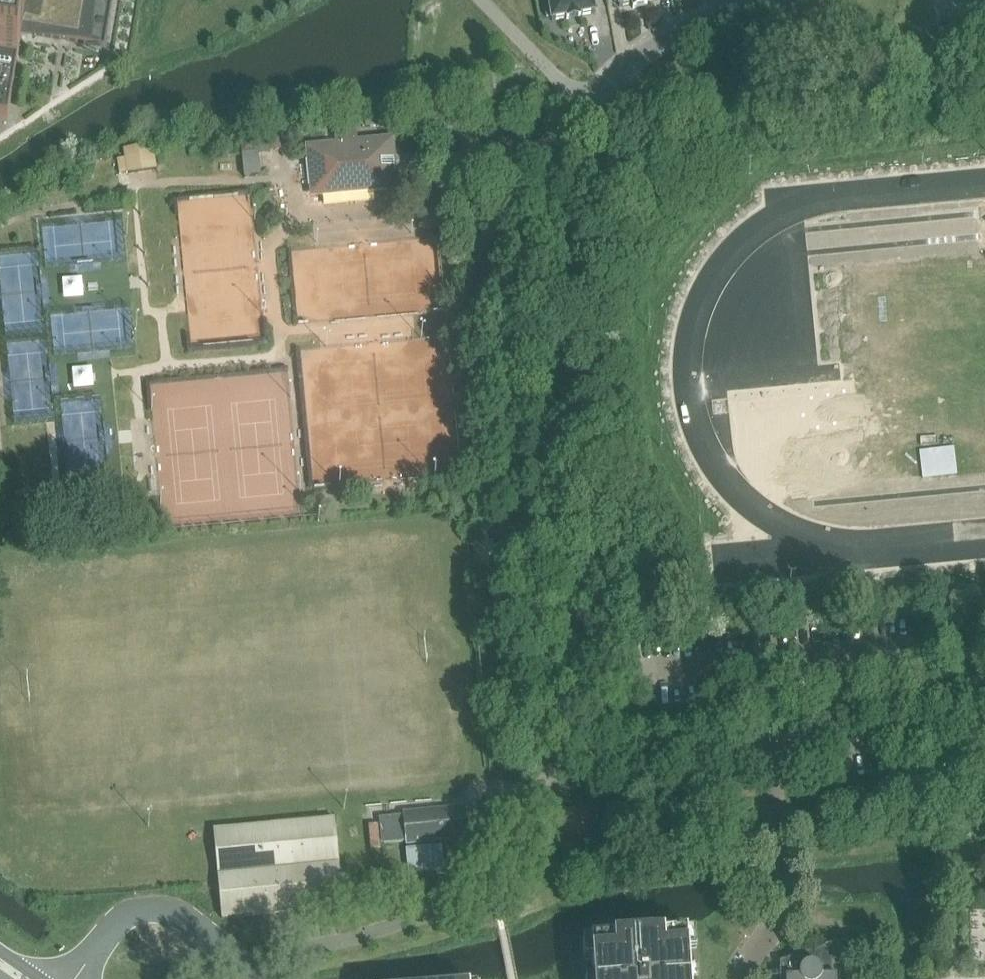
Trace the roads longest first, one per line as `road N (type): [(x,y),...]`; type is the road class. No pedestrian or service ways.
road 1 (residential): [(766,753),(613,761),(575,737),(538,686),(509,378),(513,291),(590,100)]
road 2 (residential): [(78,978),(110,929),(156,908),(200,925),(254,978)]
road 3 (residential): [(766,753),(984,732)]
road 4 (residential): [(748,0),(676,32),(590,100)]

